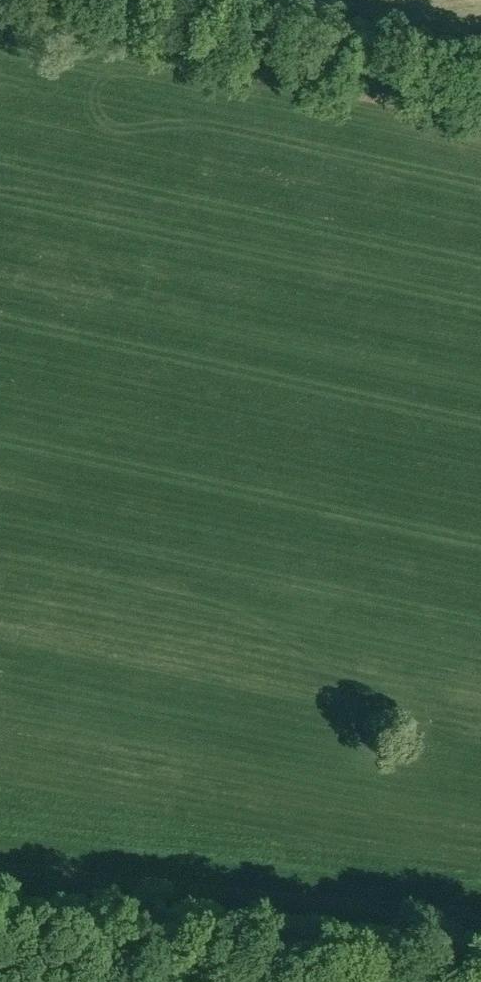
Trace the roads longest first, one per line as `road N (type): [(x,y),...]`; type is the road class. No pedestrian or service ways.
road 1 (unclassified): [(480,71),(185,0)]

